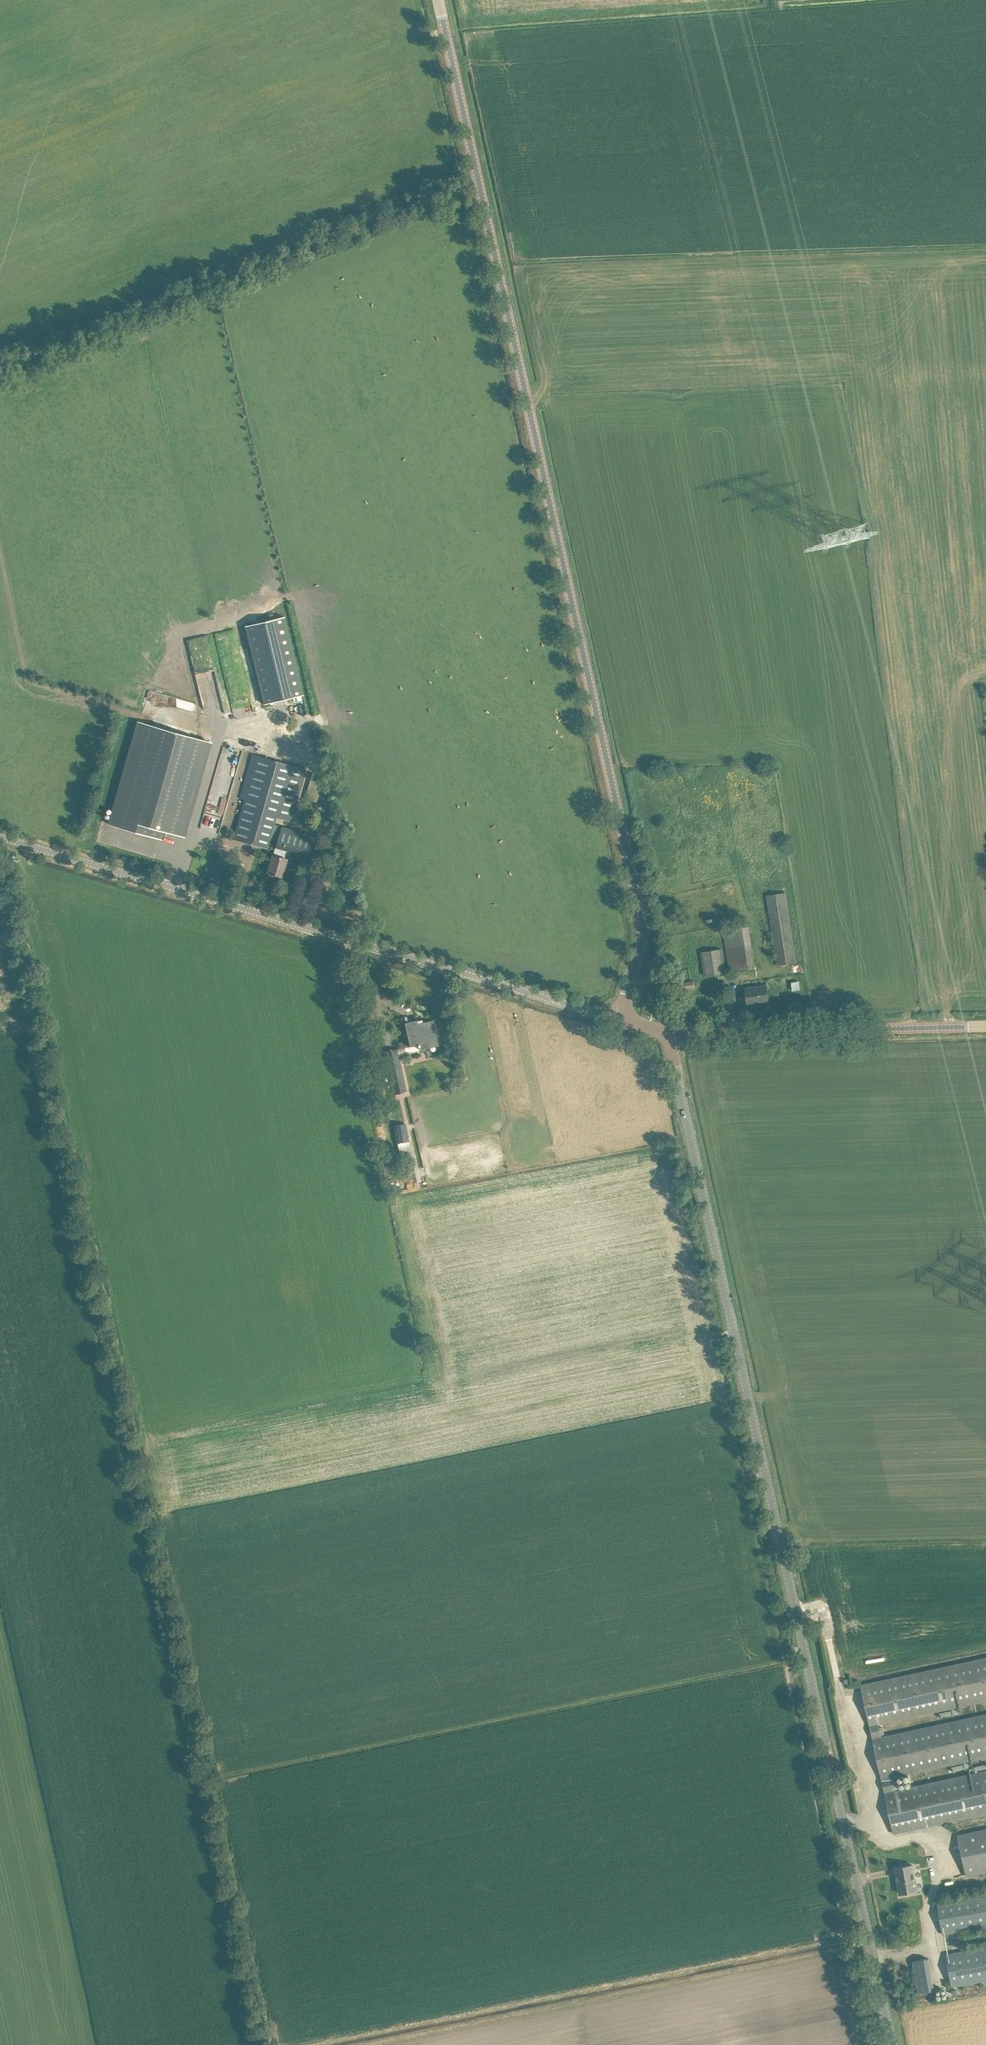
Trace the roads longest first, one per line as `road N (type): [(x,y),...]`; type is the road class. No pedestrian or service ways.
road 1 (tertiary): [(621,1018),(643,924),(438,0)]
road 2 (tertiary): [(893,2044),(683,1099)]
road 3 (tertiary): [(621,1018),(0,837)]
road 4 (tertiary): [(670,1033),(985,1025)]

